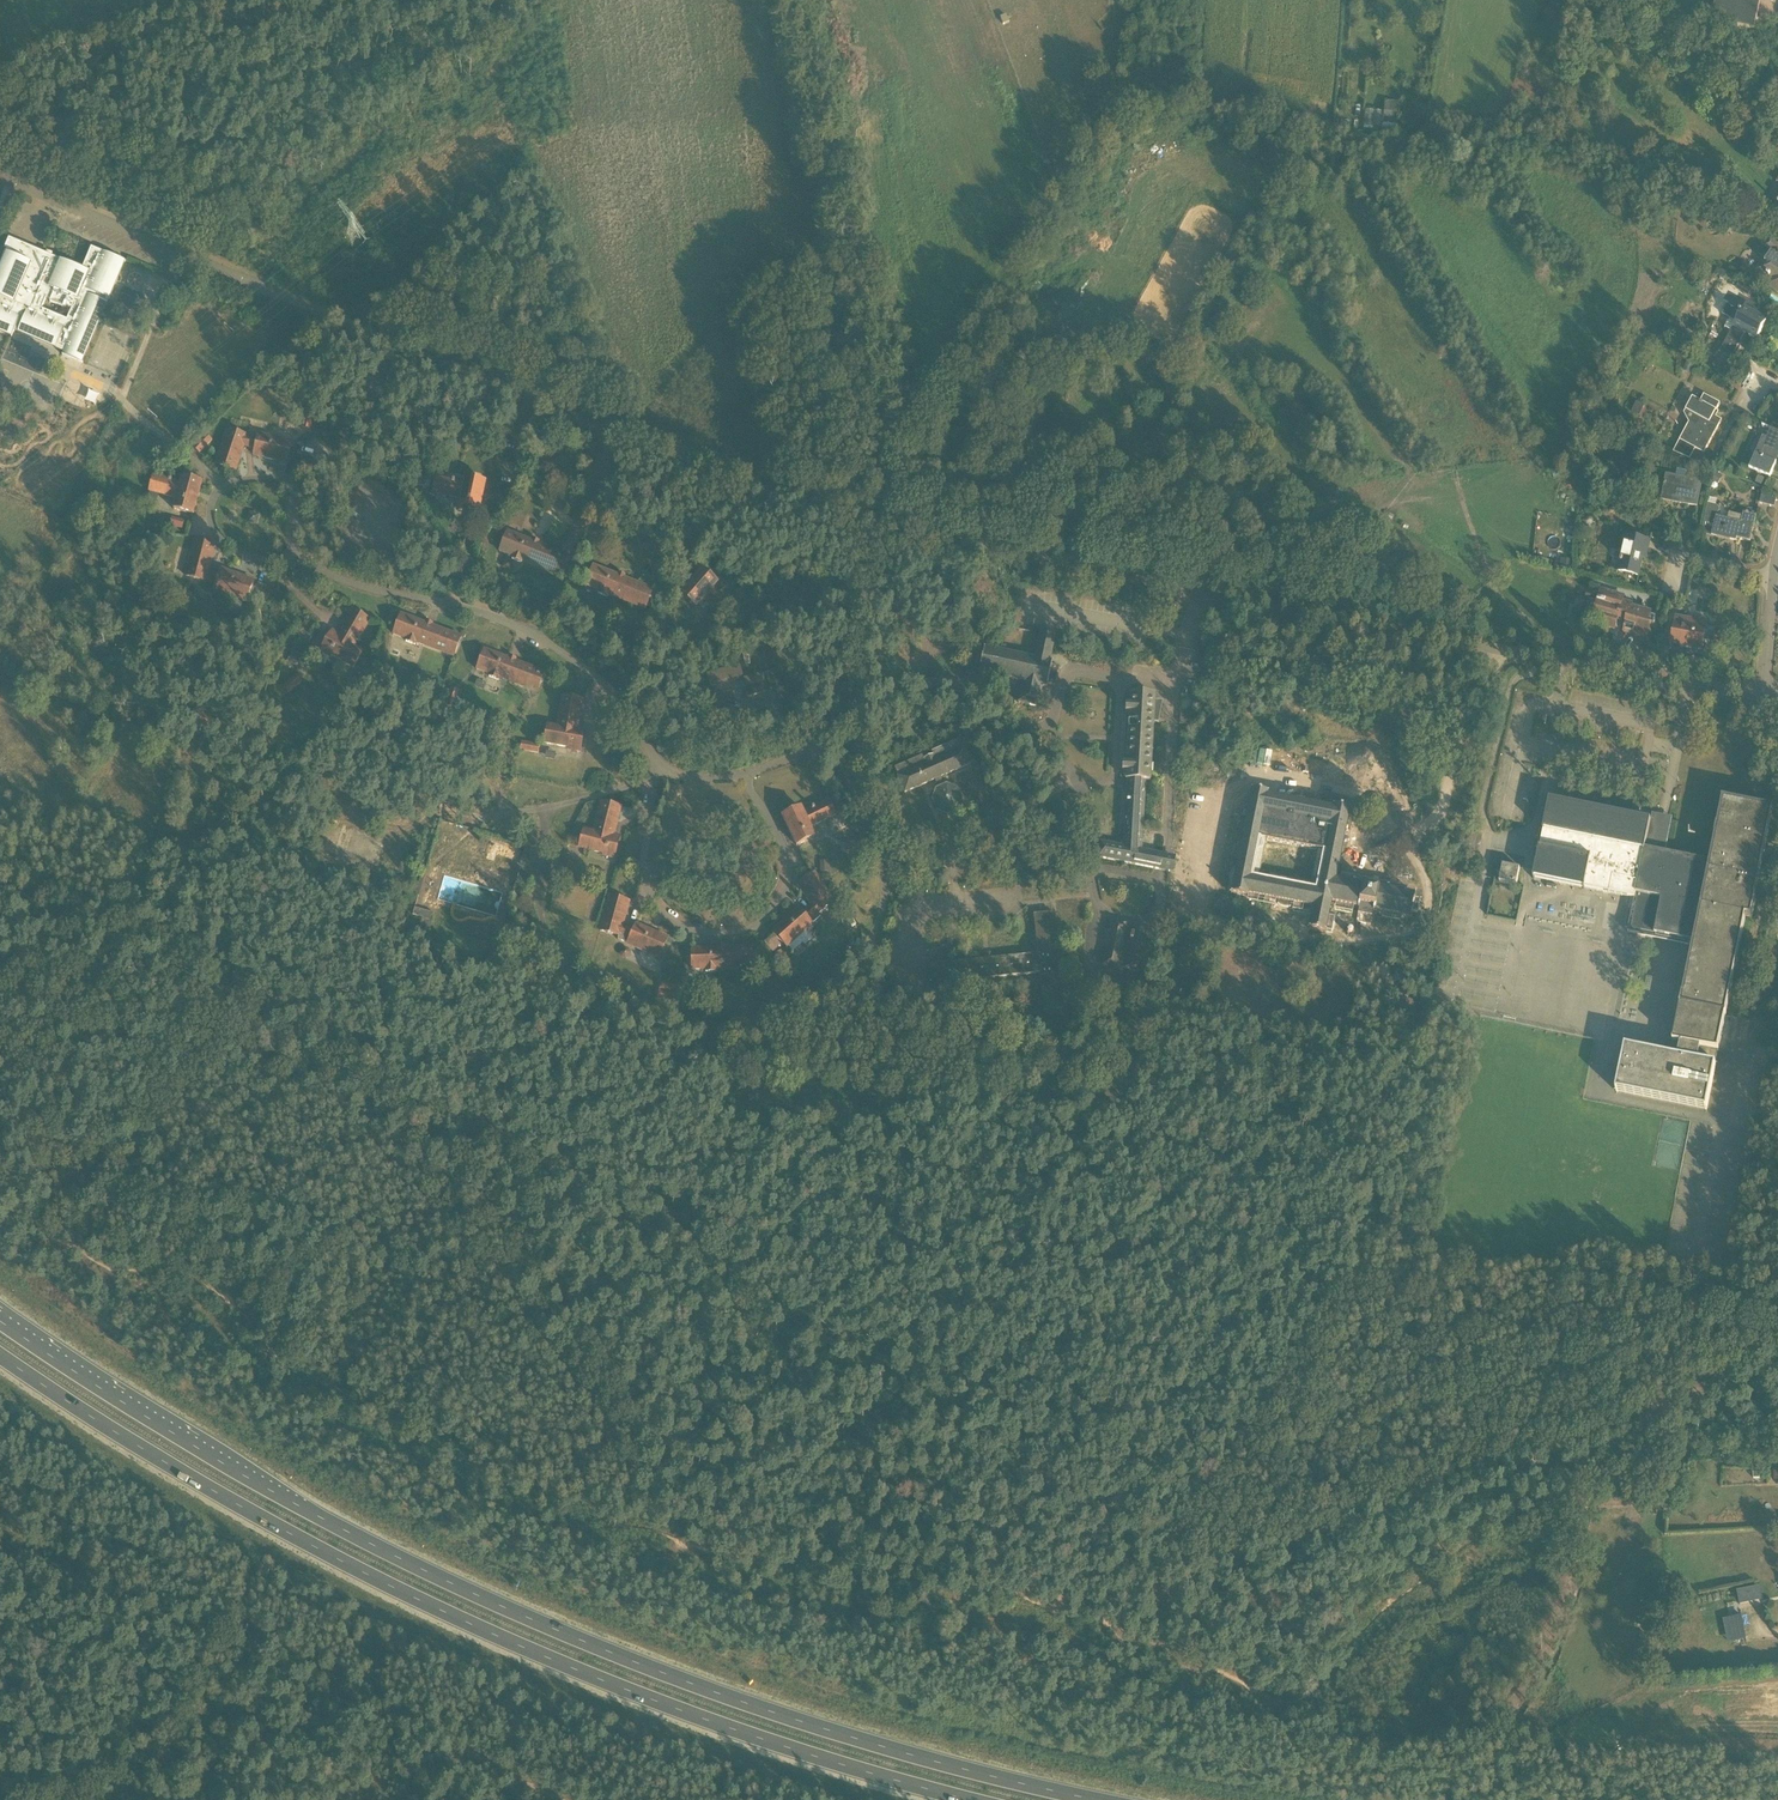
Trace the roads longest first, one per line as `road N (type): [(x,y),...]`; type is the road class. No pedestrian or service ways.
road 1 (trunk): [(1100,1799),(810,1723),(528,1617),(249,1477),(0,1320)]
road 2 (trunk): [(0,1356),(205,1487),(439,1611),(752,1737),(964,1799)]
road 3 (track): [(478,816),(445,814),(387,829),(306,783),(223,782),(125,727),(133,647),(105,482),(106,453),(136,414)]
road 4 (track): [(855,521),(1112,92),(1120,56),(1115,0)]
road 5 (residential): [(1159,911),(1351,952),(1421,935),(1436,904),(1420,843),(1424,814),(1446,790),(1463,717),(1497,650)]
road 6 (residential): [(760,1032),(700,1033),(609,1007),(569,982),(552,961),(541,878),(547,810),(658,774)]
road 7 (unclassified): [(1198,589),(855,521),(734,482)]
road 8 (residential): [(658,774),(639,719),(550,641),(481,610),(290,565)]
road 9 (unclassified): [(409,349),(6,180)]
road 10 (track): [(760,1032),(783,1083),(843,1110),(903,1111),(1136,1080),(1139,1068)]
road 11 (residential): [(744,776),(776,830),(788,884),(763,922),(723,935),(689,931),(664,916),(650,893),(644,863),(658,774)]
road 12 (residential): [(760,1032),(824,999),(860,960),(886,900),(877,828),(827,734)]
road 13 (unclassified): [(1497,650),(1198,589)]
road 14 (residential): [(734,482),(705,535),(688,547),(634,544),(576,527),(613,431)]
road 15 (unclassified): [(0,84),(13,65),(268,0)]
road 16 (residential): [(1768,696),(1497,650)]
road 17 (residential): [(1051,746),(985,689),(940,681),(876,691),(827,734)]
road 18 (residential): [(1158,921),(1099,916),(1086,795),(1051,746)]
road 19 (residential): [(1159,911),(1178,688)]
road 20 (unclassified): [(613,431),(409,349)]
road 21 (residential): [(290,565),(239,553),(214,529),(211,514),(223,486),(294,477)]
road 22 (residential): [(294,477),(363,423),(409,349)]
road 23 (residential): [(1139,1068),(1158,921)]
road 24 (track): [(507,814),(493,784),(388,744)]
road 25 (residential): [(1768,696),(1777,558)]
road 26 (track): [(1777,1725),(1640,1729)]
road 27 (unclassified): [(734,482),(613,431)]

